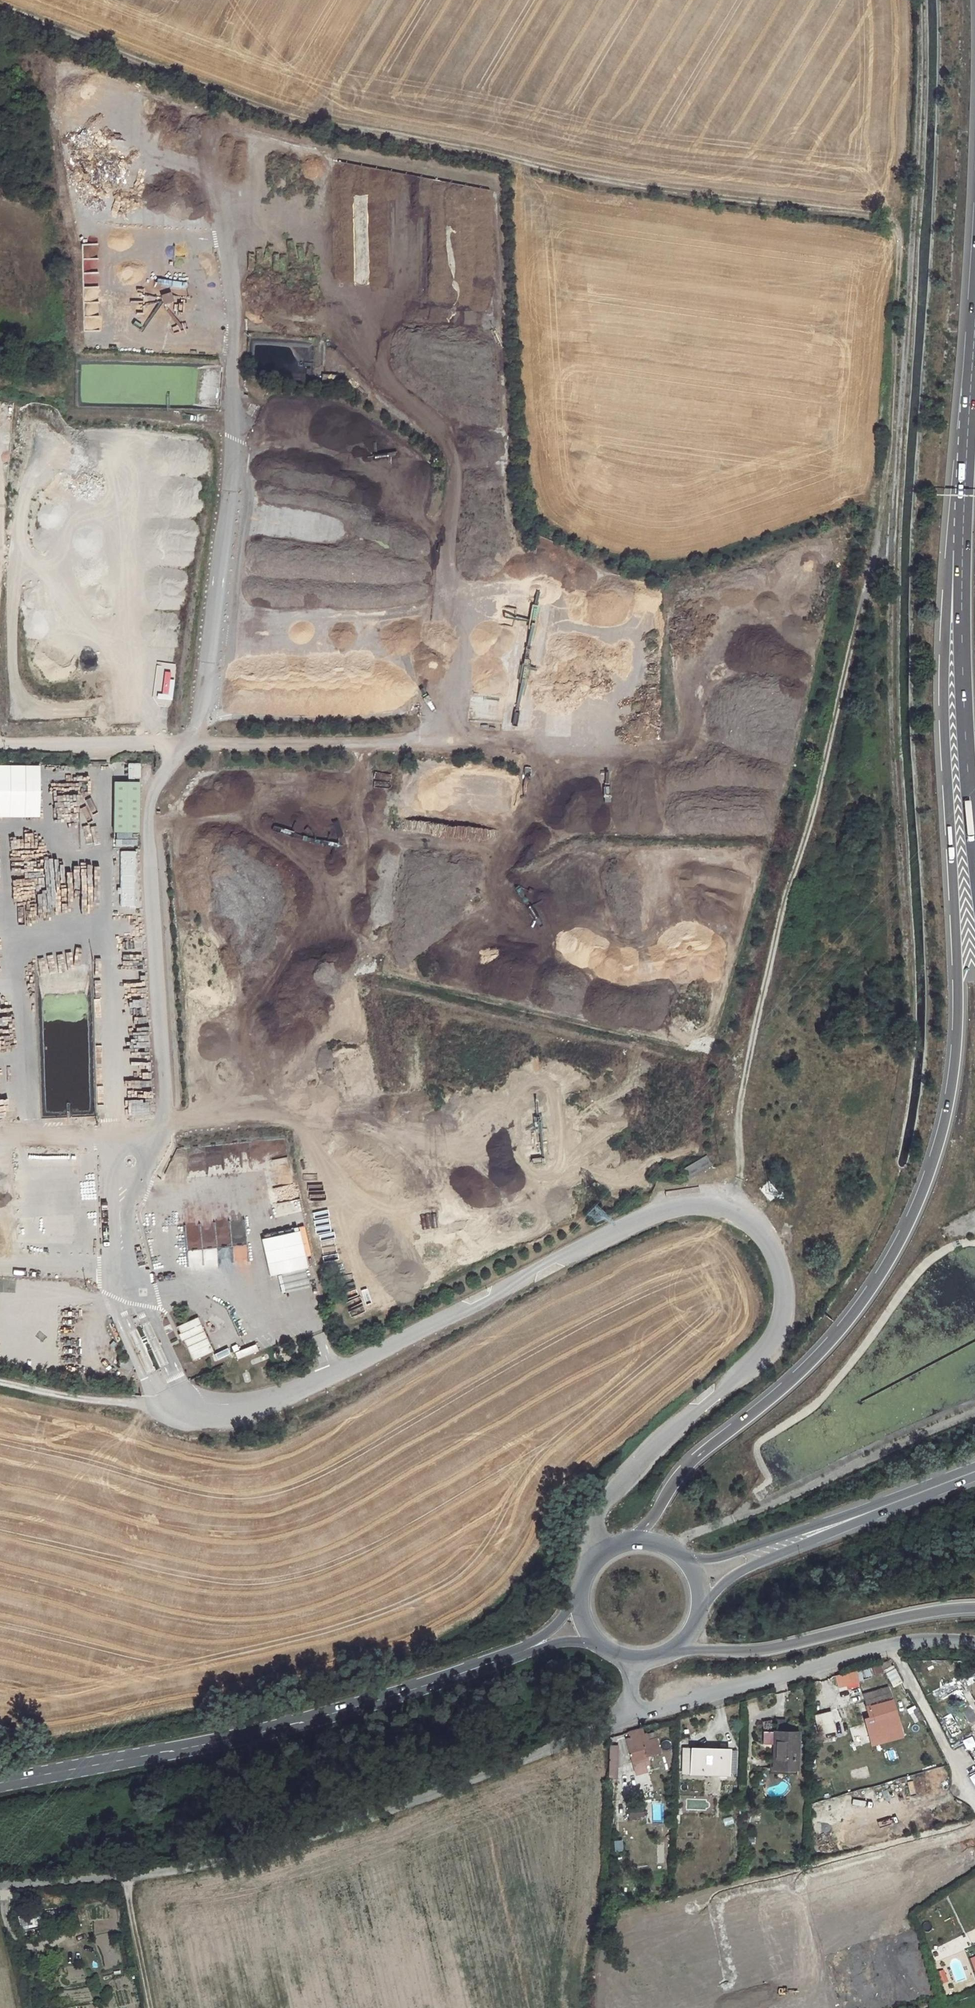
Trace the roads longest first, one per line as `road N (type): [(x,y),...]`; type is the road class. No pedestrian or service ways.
road 1 (unclassified): [(0,1383),(72,1397),(249,1411),(352,1372),(660,1210),(698,1202),(729,1206),(771,1247),(785,1283),(783,1320),(763,1353),(604,1503),(590,1527),(600,1555)]
road 2 (track): [(0,7),(314,120),(620,182),(885,217),(900,233),(878,524)]
road 3 (trunk): [(963,550),(948,575),(944,684),(958,1027),(952,1087),(928,1177),(895,1251),(834,1339),(690,1463),(638,1540)]
road 4 (unclassified): [(631,1716),(405,1803),(236,1857),(124,1876),(0,1885)]
road 5 (primary): [(520,1653),(265,1730),(0,1782)]
road 6 (residential): [(974,1644),(893,1645),(631,1716)]
road 7 (trunk): [(963,550),(974,853)]
road 8 (trunk): [(676,1650),(758,1652),(915,1614),(974,1609)]
road 9 (trunk): [(974,321),(963,550)]
road 10 (primary): [(702,1607),(726,1581),(858,1517)]
road 11 (primary): [(858,1517),(701,1559),(682,1555)]
road 12 (primary): [(858,1517),(974,1473)]

